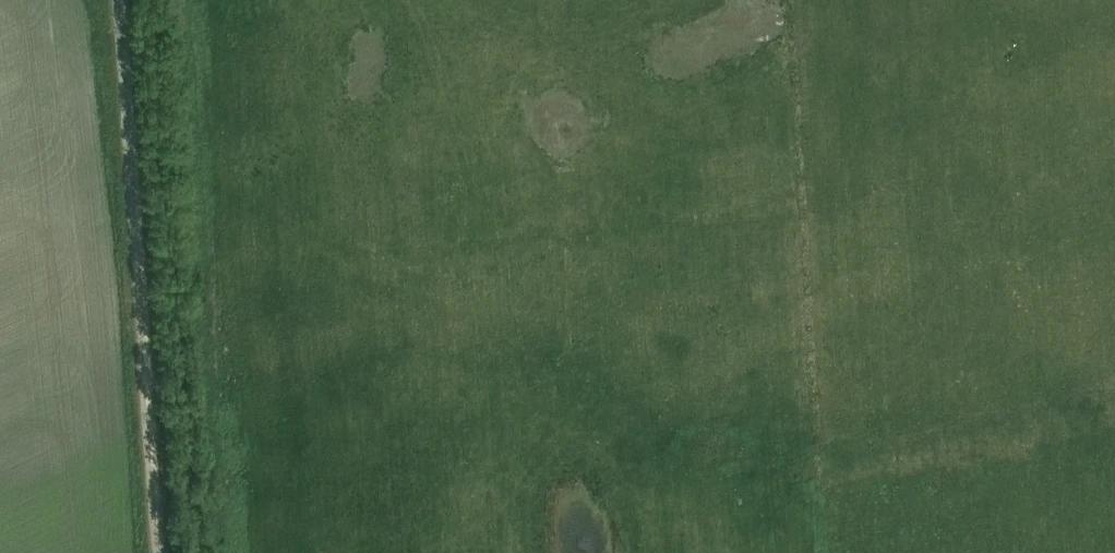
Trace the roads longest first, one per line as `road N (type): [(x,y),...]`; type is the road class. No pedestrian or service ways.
road 1 (track): [(161,552),(117,0)]

